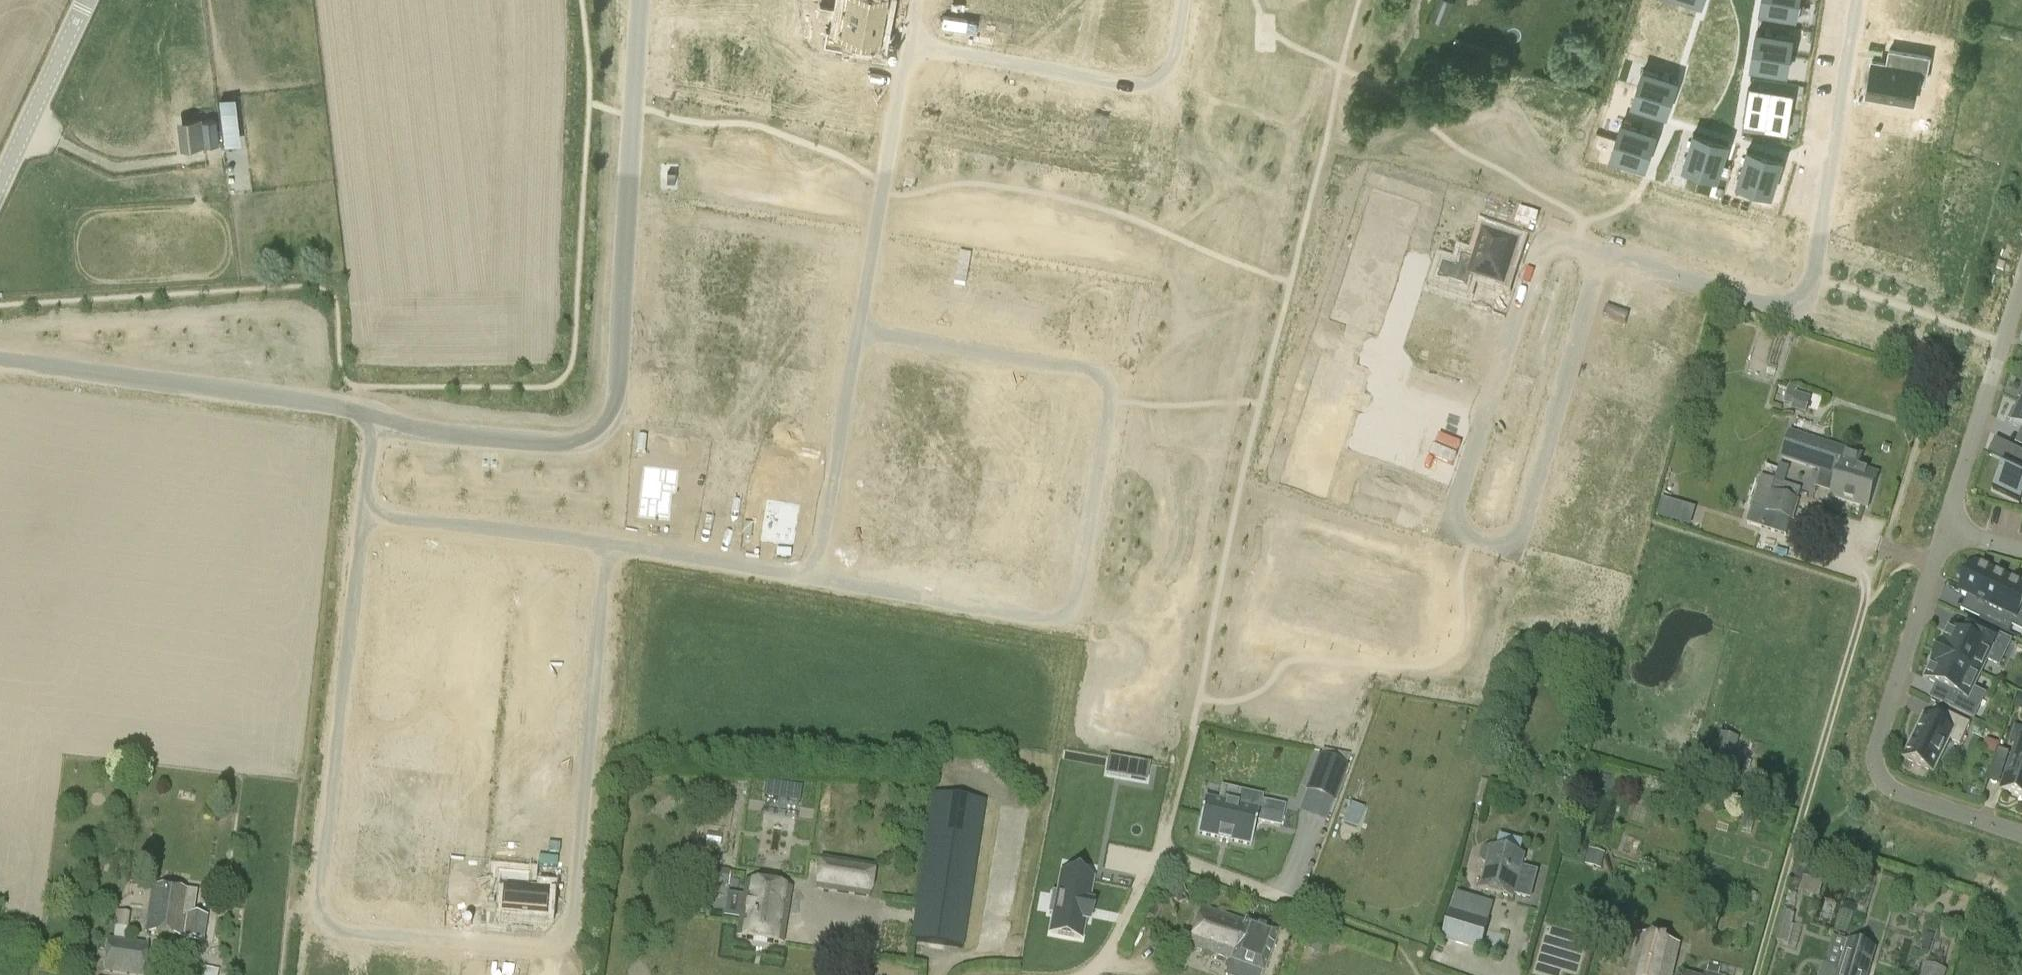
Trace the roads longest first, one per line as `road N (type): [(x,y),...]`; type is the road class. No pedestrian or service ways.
road 1 (residential): [(366,511),(318,902),(340,930),(549,948),(574,928),(608,543)]
road 2 (residential): [(815,575),(1049,618),(1076,602),(1111,373),(861,330)]
road 3 (residential): [(641,0),(615,394),(606,422),(586,440),(558,445),(374,423)]
road 4 (residential): [(1489,402),(1447,534),(1513,556),(1607,254)]
road 5 (residential): [(1859,0),(1813,286),(1805,298),(1771,305),(1607,254)]
road 6 (track): [(1757,974),(1865,601),(1844,536)]
road 7 (residential): [(2021,835),(1901,795),(1876,758),(1947,530)]
road 8 (residential): [(374,423),(354,408),(0,358)]
road 9 (residential): [(911,45),(1164,90),(1179,0)]
road 10 (residential): [(861,330),(911,45)]
road 11 (residential): [(1947,530),(2021,278)]
road 12 (residential): [(815,575),(861,330)]
road 13 (residential): [(1607,254),(1543,233),(1489,402)]
road 14 (residential): [(366,511),(608,543)]
road 15 (residential): [(608,543),(815,575)]
road 16 (tertiary): [(0,186),(86,0)]

